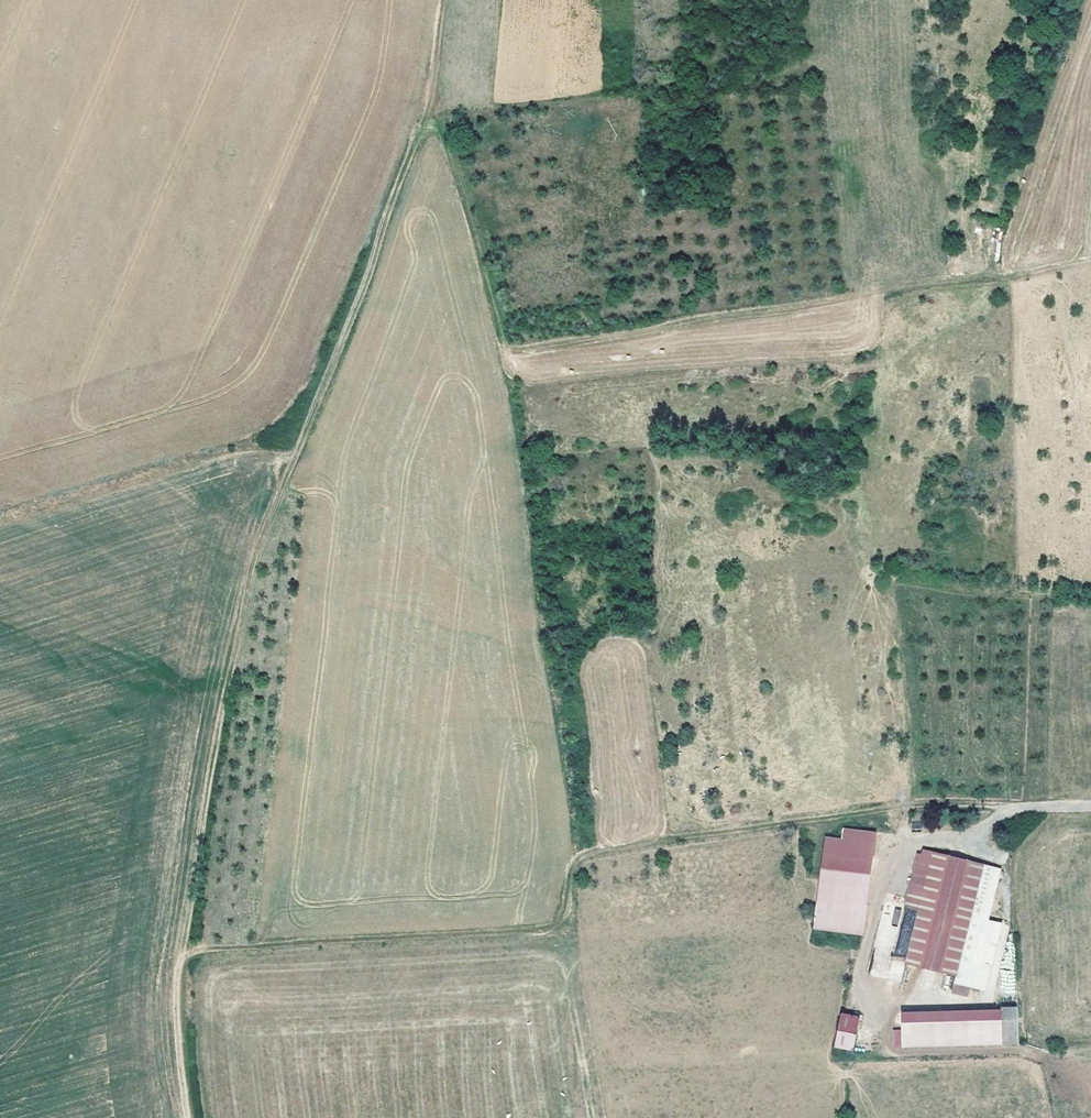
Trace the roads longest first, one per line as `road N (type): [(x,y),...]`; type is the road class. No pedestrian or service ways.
road 1 (track): [(188,1117),(176,986),(188,954),(537,929),(555,924),(566,909),(574,865),(589,851),(921,803),(1019,808)]
road 2 (track): [(437,62),(436,109),(498,336),(516,354),(1090,267)]
road 3 (track): [(188,954),(219,695),(259,548),(436,109)]
road 4 (track): [(1090,592),(871,565),(845,512),(848,439),(871,354),(868,296)]

